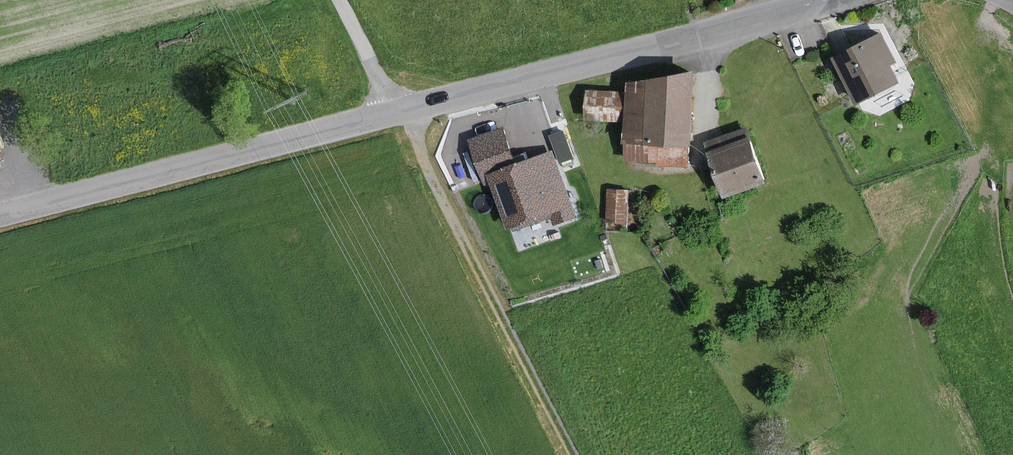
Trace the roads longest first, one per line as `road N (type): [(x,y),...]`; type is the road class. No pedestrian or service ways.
road 1 (unclassified): [(404,112),(829,0)]
road 2 (unclassified): [(0,215),(397,114)]
road 3 (unclassified): [(404,112),(573,454)]
road 4 (unclassified): [(338,0),(397,114)]

